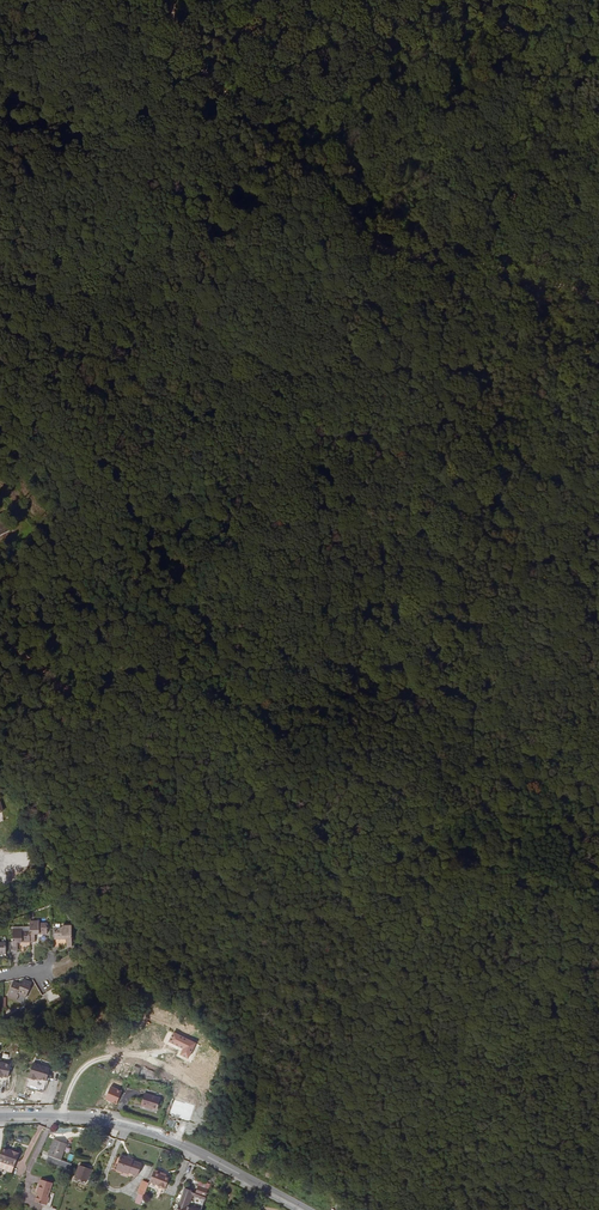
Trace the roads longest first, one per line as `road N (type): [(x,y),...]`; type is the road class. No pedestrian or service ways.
road 1 (track): [(214,97),(152,312),(151,419),(118,525),(0,607)]
road 2 (track): [(339,1209),(212,1028),(75,913),(42,858),(0,852)]
road 3 (track): [(598,298),(402,256),(346,197),(214,97)]
road 4 (track): [(59,689),(215,696),(321,769),(471,829)]
road 5 (tertiary): [(305,1209),(144,1130),(76,1116),(0,1117)]
road 6 (track): [(598,839),(471,829)]

